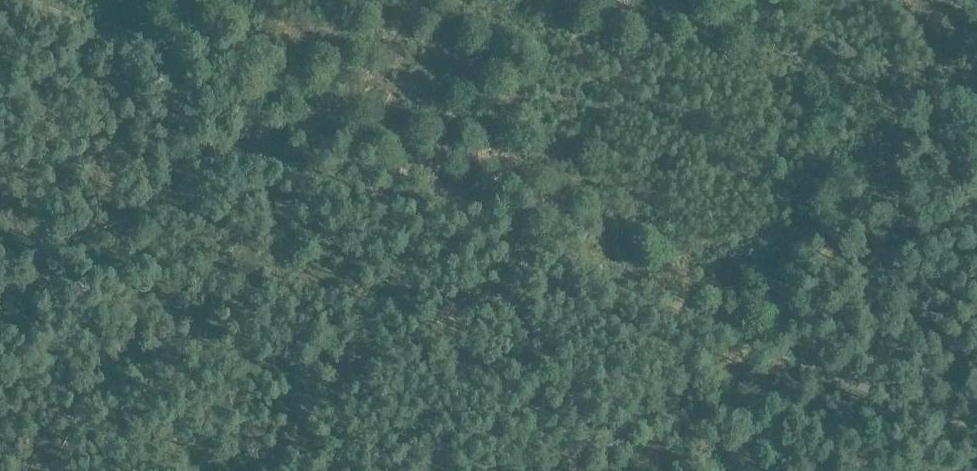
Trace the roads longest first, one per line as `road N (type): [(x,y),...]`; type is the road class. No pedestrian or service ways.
road 1 (track): [(38,0),(762,342),(976,427)]
road 2 (track): [(976,62),(759,347)]

